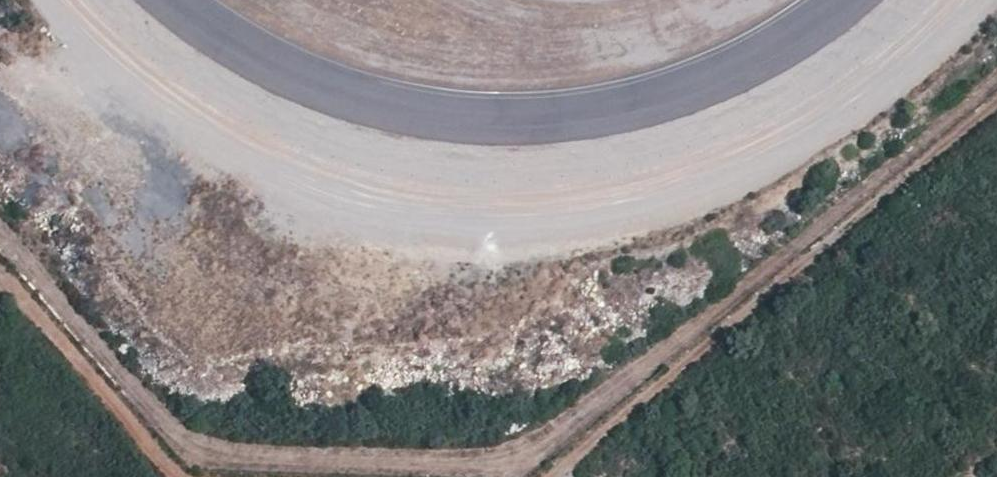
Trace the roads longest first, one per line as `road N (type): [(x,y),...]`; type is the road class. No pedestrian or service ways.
road 1 (track): [(996,80),(567,434),(512,469),(208,457),(177,436),(0,231)]
road 2 (track): [(40,0),(114,74),(203,132),(292,176),(400,210),(482,219),(616,209),(731,183),(805,140),(904,65),(967,0)]

